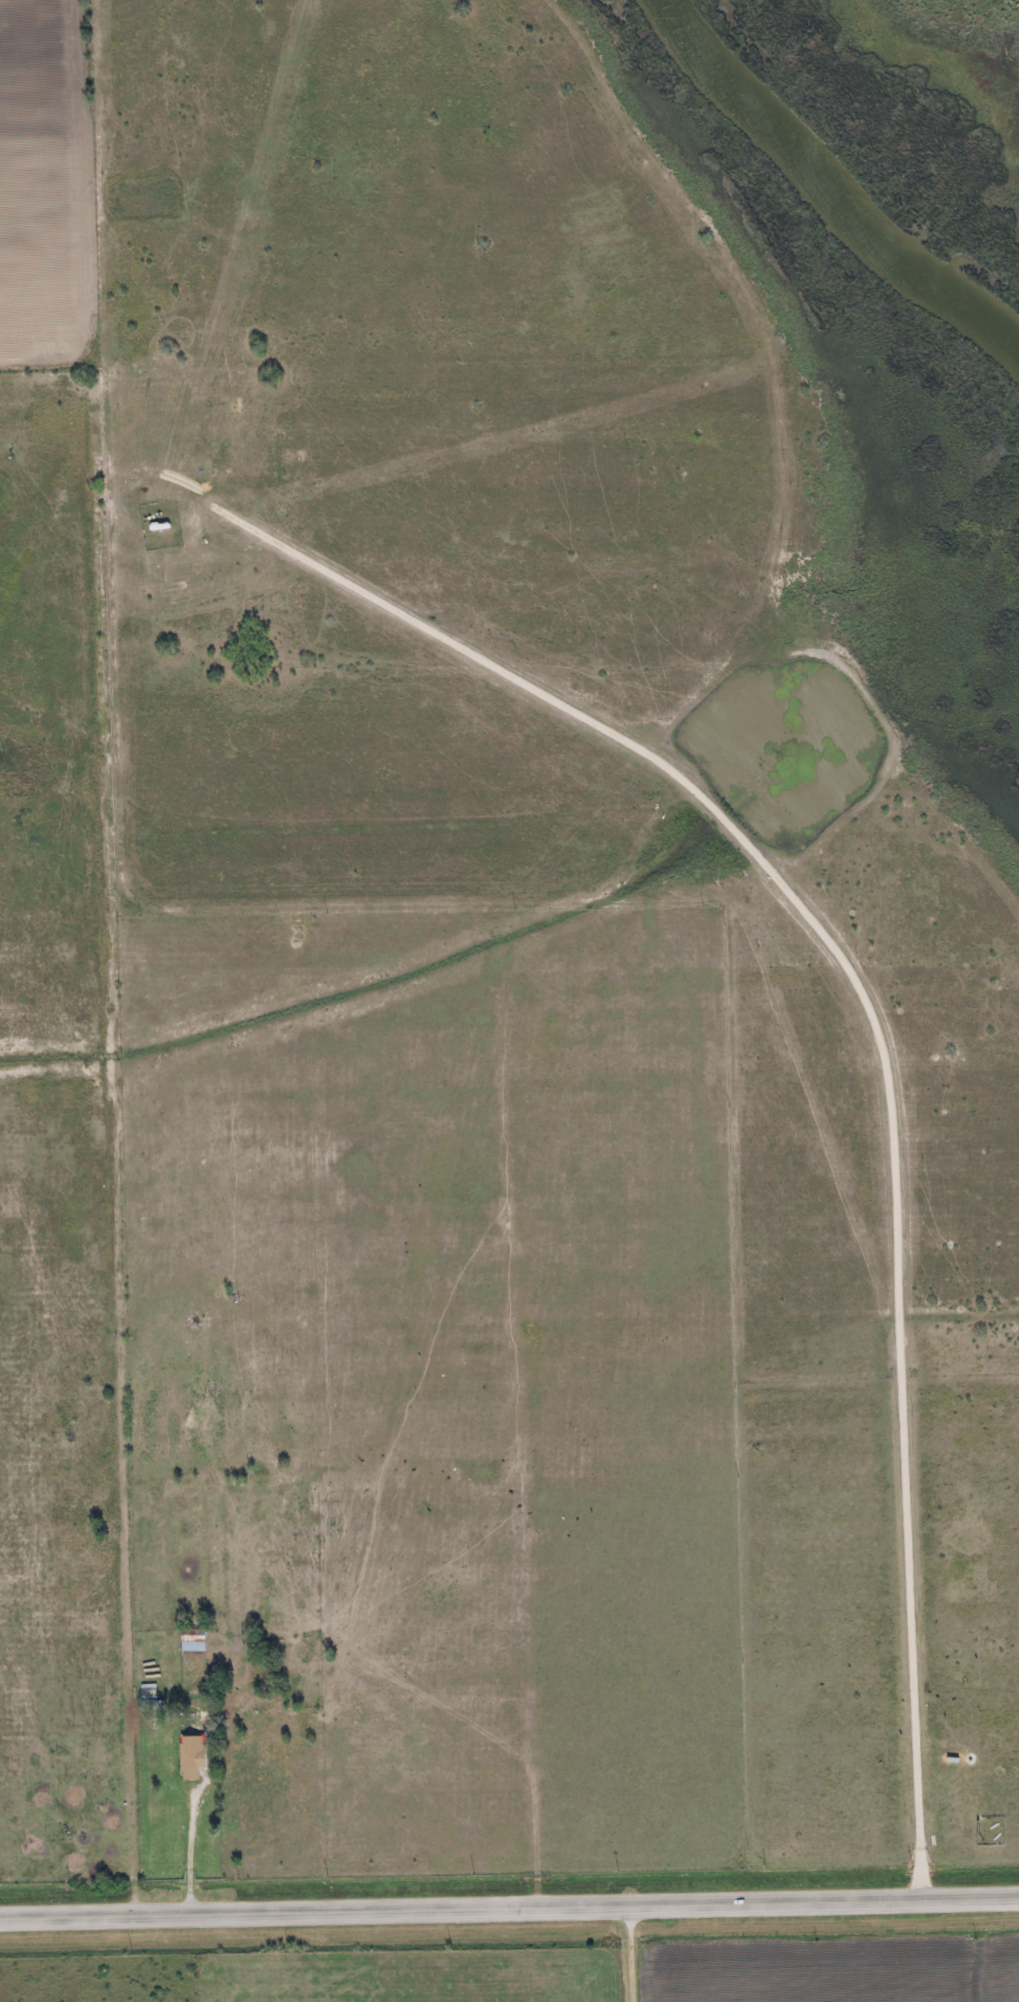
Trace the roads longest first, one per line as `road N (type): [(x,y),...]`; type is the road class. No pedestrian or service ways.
road 1 (primary): [(0,1917),(1018,1892)]

